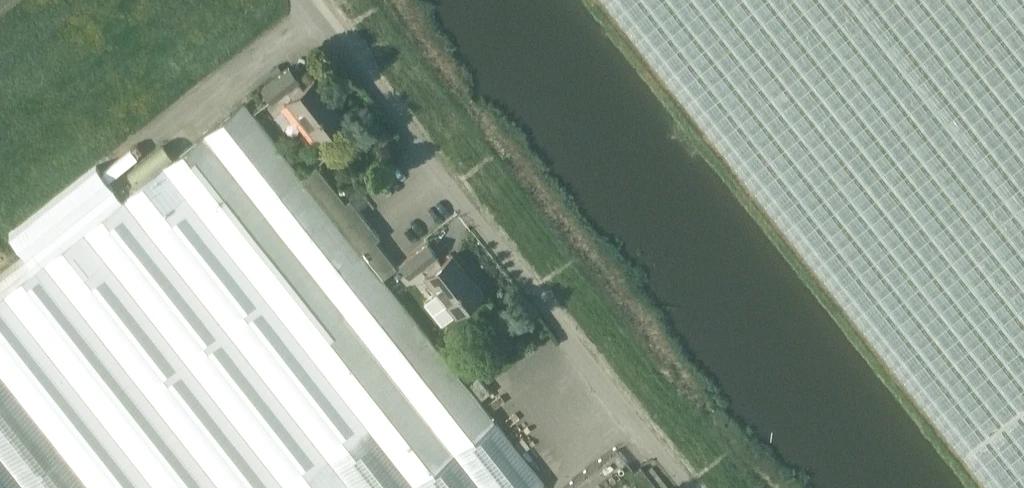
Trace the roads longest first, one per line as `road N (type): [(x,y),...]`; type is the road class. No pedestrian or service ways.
road 1 (unclassified): [(683,487),(293,0)]

